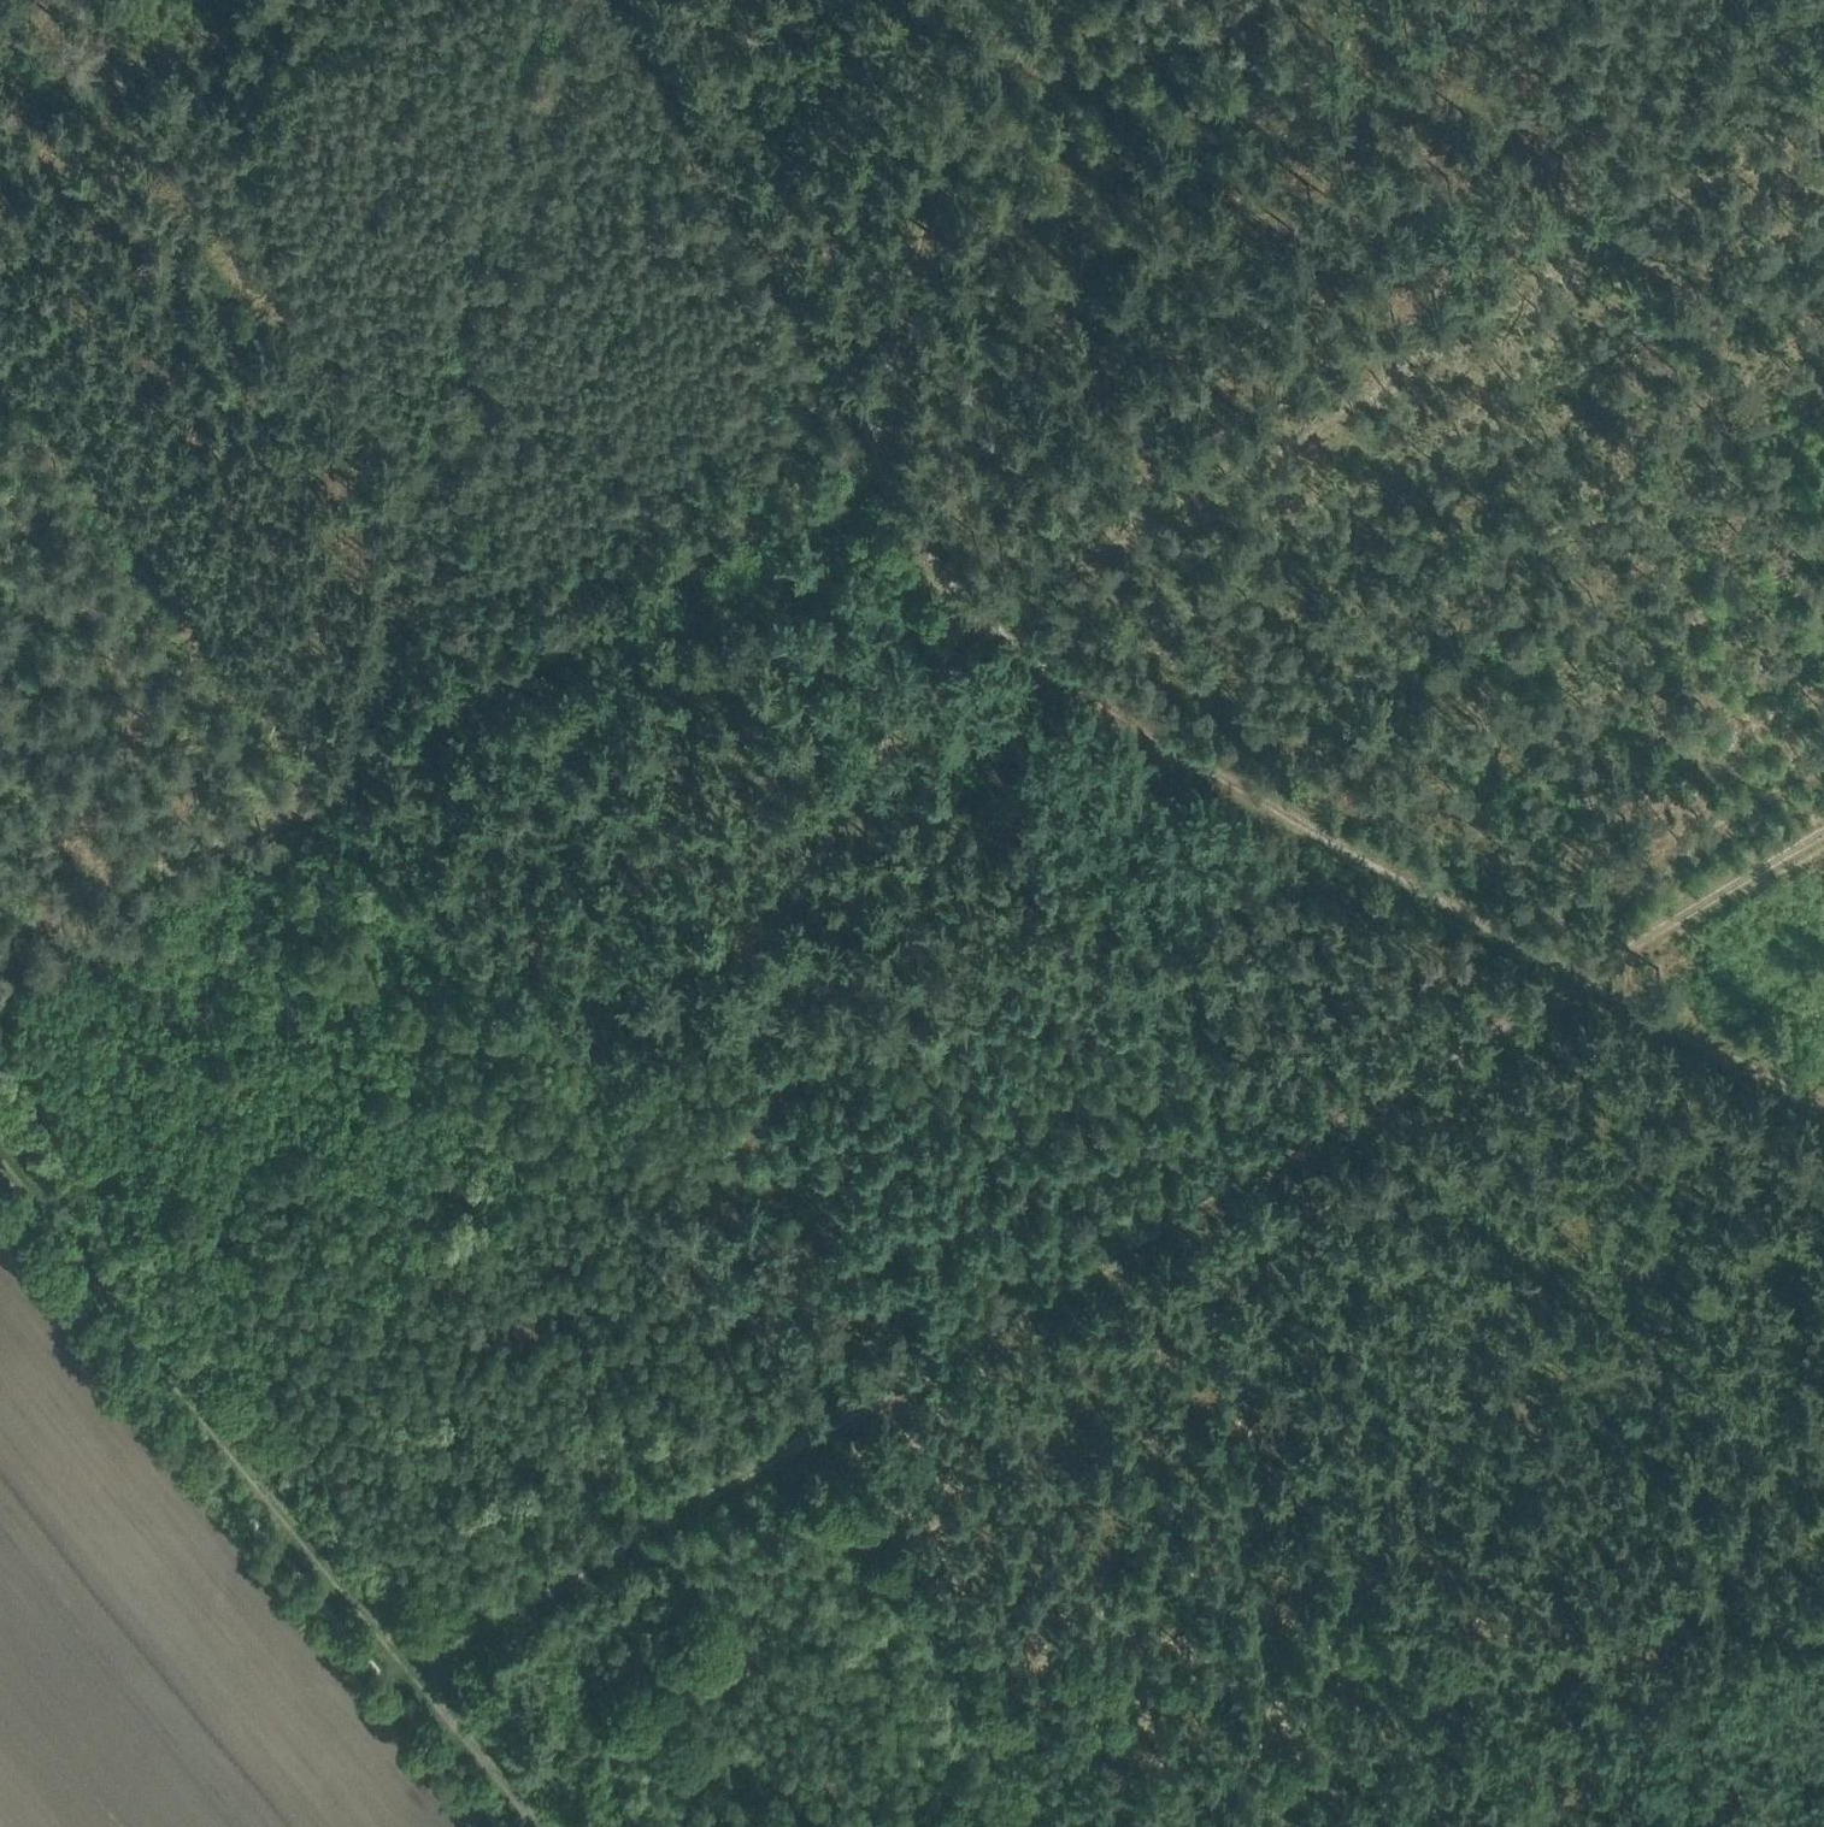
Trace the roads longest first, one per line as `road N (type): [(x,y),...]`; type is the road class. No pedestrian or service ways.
road 1 (track): [(1583,960),(1102,687),(993,580),(874,417),(654,0)]
road 2 (track): [(410,1685),(1583,960)]
road 3 (track): [(0,1178),(528,1826)]
road 4 (track): [(874,417),(905,260),(959,103),(1043,0)]
road 5 (track): [(1583,960),(1823,820)]
road 6 (track): [(1823,1086),(1583,960)]

